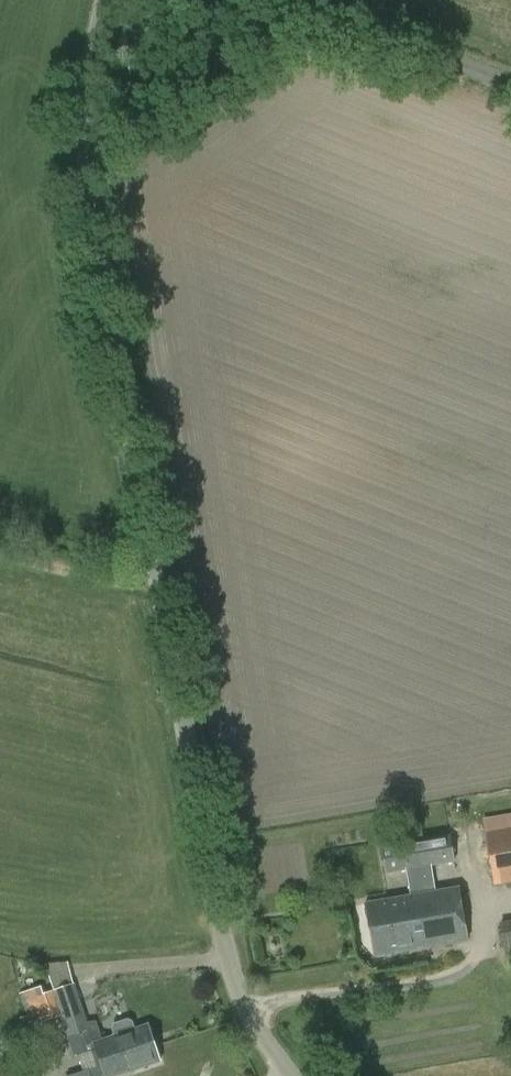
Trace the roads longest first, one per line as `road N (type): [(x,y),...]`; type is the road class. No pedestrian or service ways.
road 1 (unclassified): [(289,1075),(240,1009),(80,159),(79,110),(108,0)]
road 2 (unclassified): [(223,0),(510,109)]

